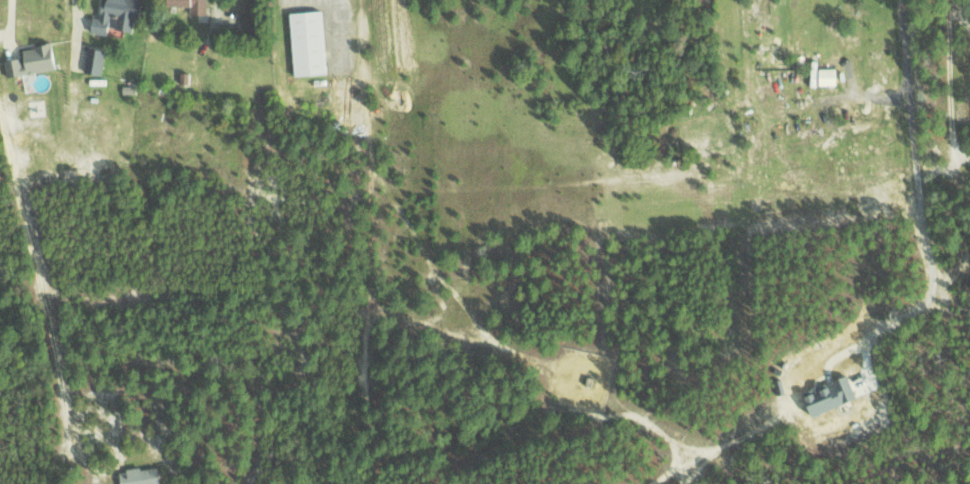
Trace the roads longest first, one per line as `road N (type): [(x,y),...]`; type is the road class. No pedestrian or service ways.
road 1 (residential): [(902,0),(925,181),(969,343)]
road 2 (residential): [(969,427),(761,483)]

